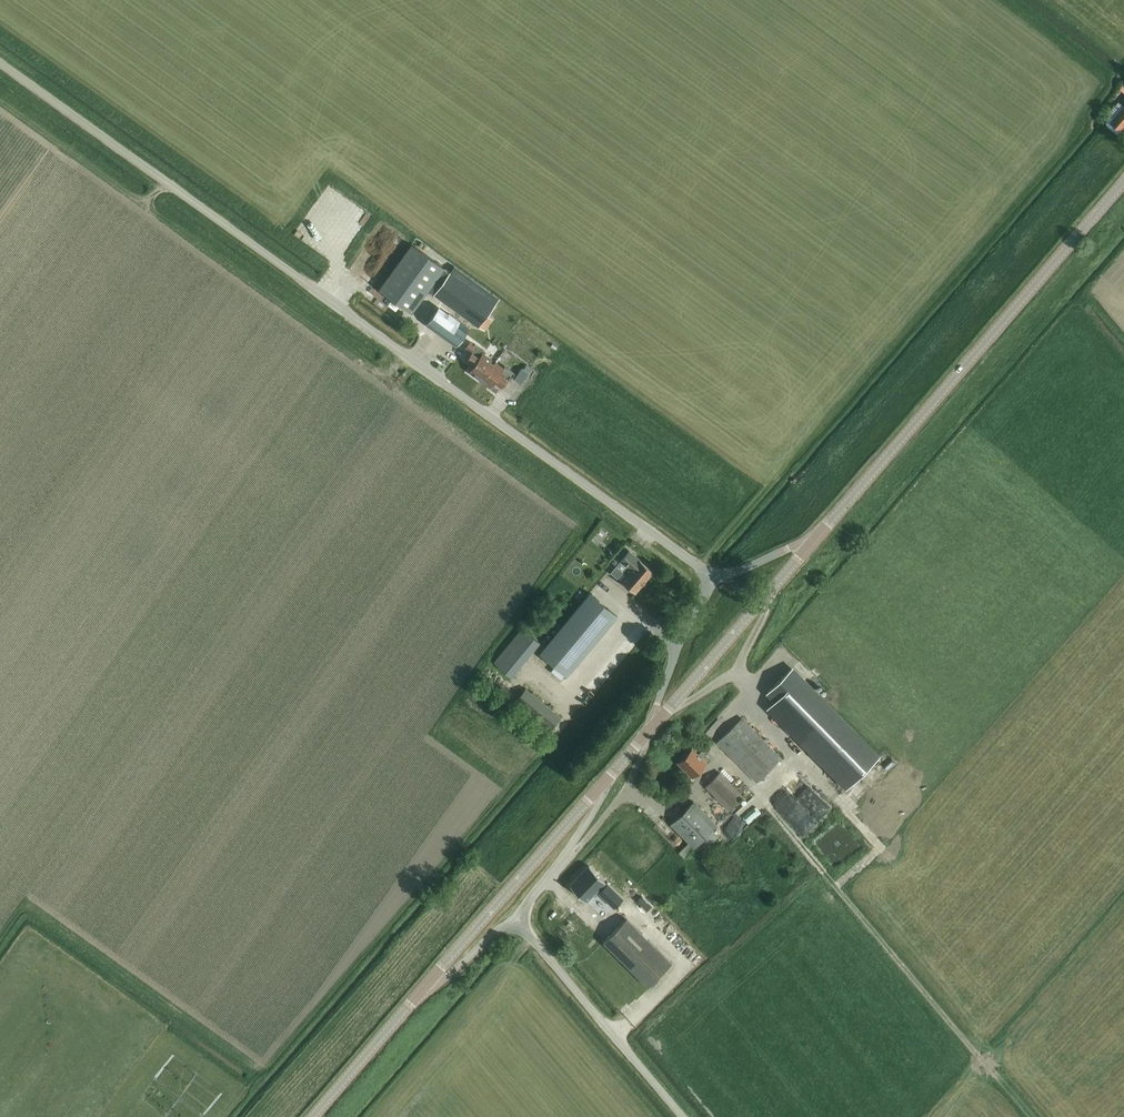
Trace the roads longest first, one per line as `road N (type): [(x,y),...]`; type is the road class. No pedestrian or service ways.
road 1 (unclassified): [(712,578),(0,66)]
road 2 (secondary): [(821,533),(1123,180)]
road 3 (secondary): [(423,986),(599,785)]
road 4 (secondary): [(648,730),(821,533)]
road 5 (unclassified): [(686,1116),(518,922)]
road 6 (secondary): [(312,1116),(423,986)]
road 7 (unclassified): [(648,730),(680,637),(712,578)]
road 8 (unclassified): [(518,922),(598,804),(599,785)]

